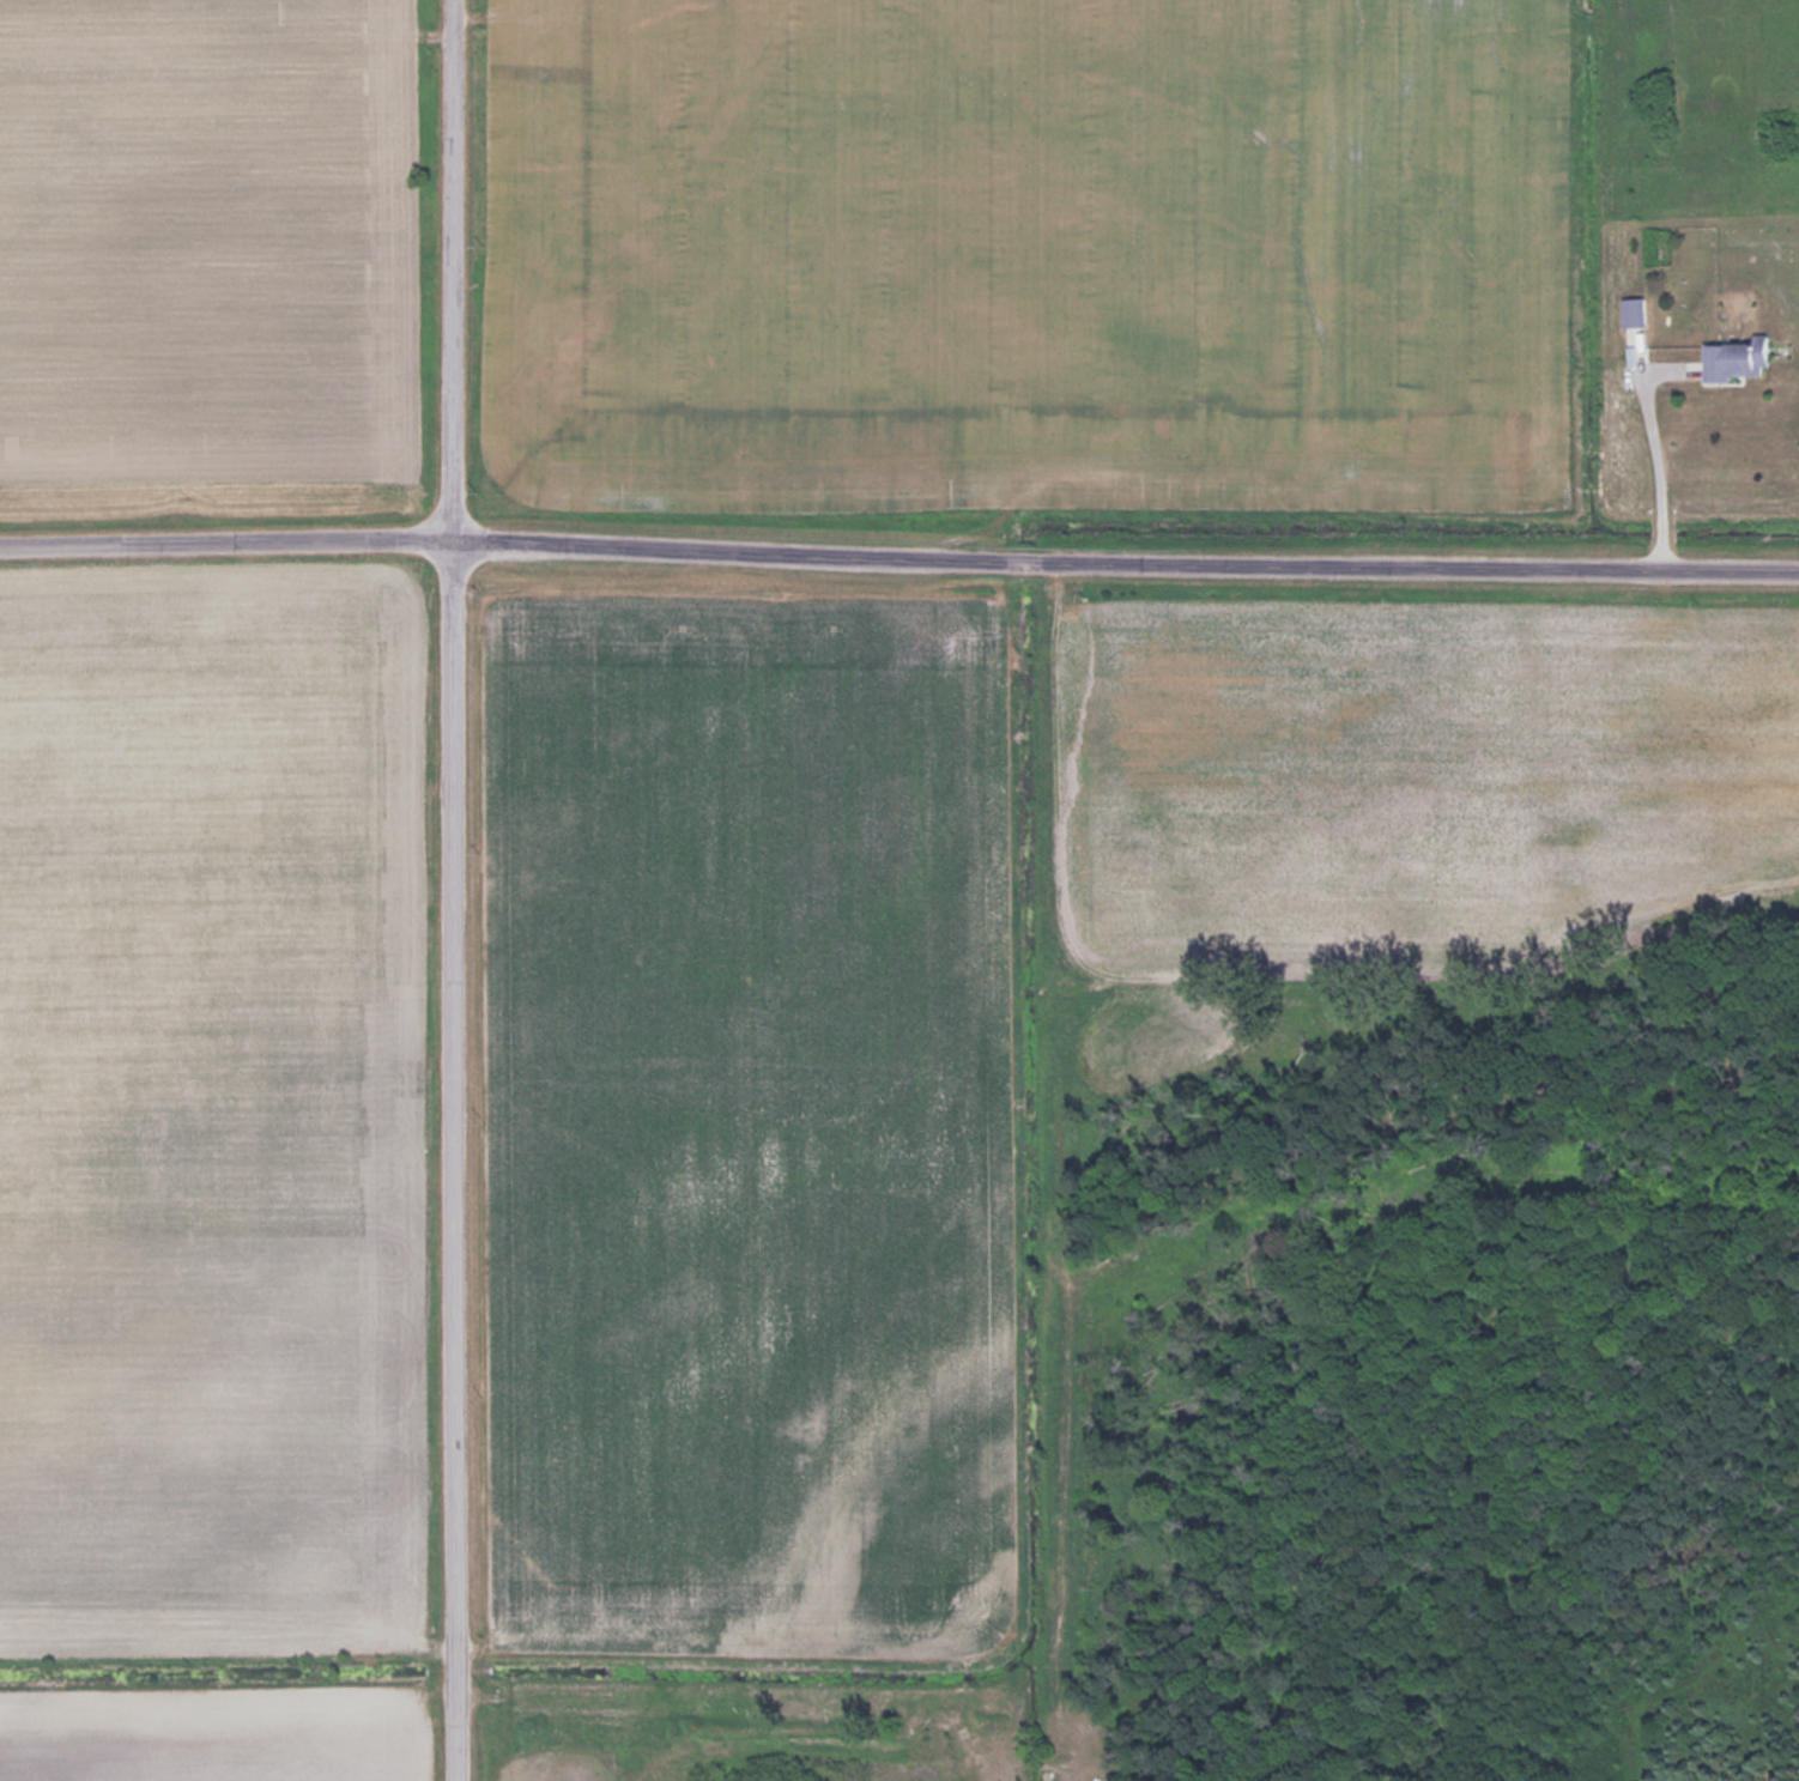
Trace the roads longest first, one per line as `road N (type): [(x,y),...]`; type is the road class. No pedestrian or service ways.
road 1 (residential): [(1798,566),(1029,556),(450,537),(0,544)]
road 2 (residential): [(454,1780),(450,537)]
road 3 (residential): [(450,537),(452,0)]

